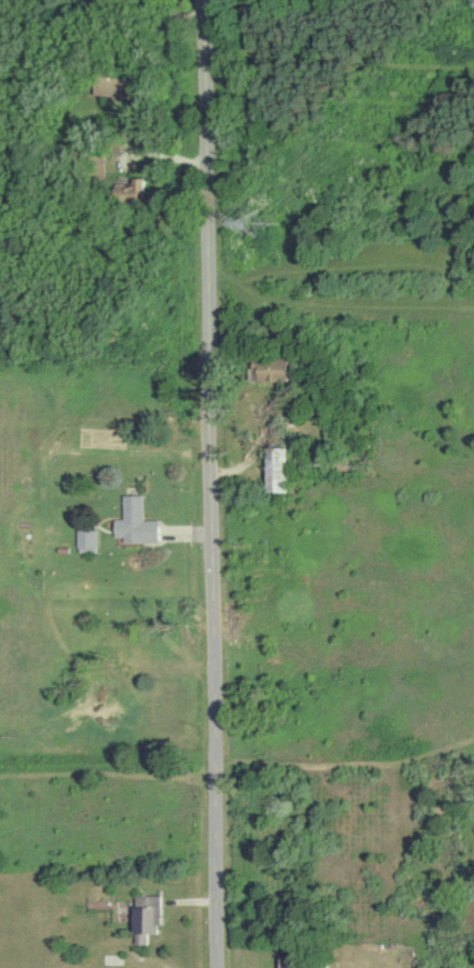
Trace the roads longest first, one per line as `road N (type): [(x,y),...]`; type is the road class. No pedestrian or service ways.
road 1 (residential): [(215,967),(196,0)]

